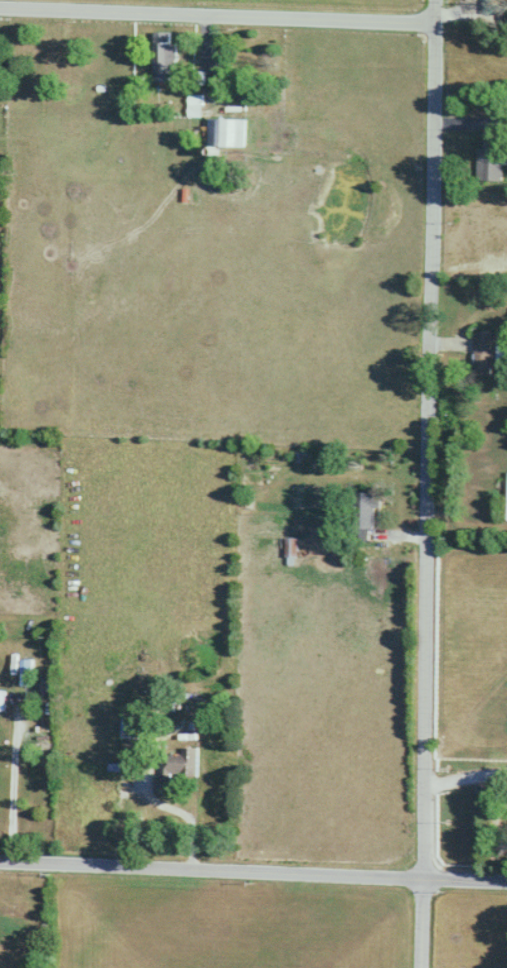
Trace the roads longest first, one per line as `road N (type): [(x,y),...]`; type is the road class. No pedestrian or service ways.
road 1 (residential): [(420,967),(432,0)]
road 2 (residential): [(506,879),(0,857)]
road 3 (residential): [(0,6),(432,22)]

